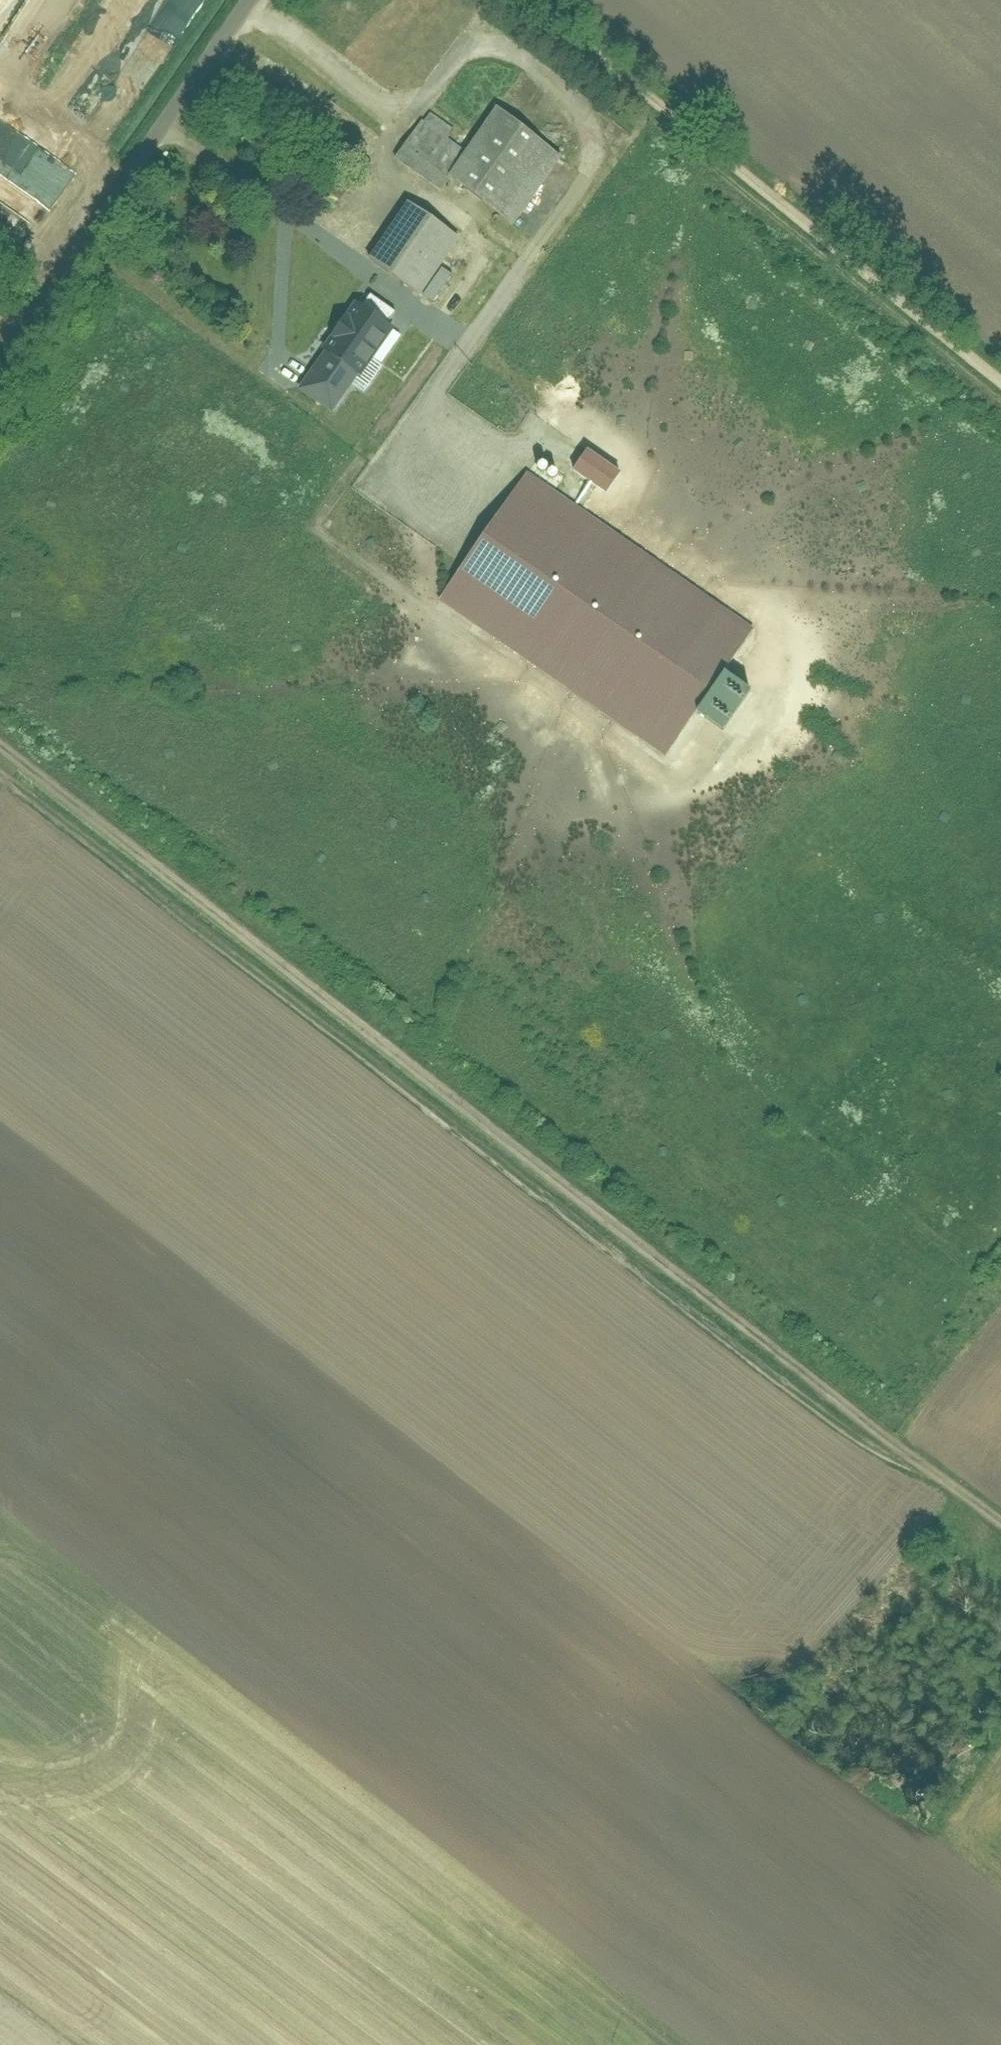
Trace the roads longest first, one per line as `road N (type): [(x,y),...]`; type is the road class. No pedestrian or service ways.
road 1 (track): [(517,0),(1000,386)]
road 2 (unclassified): [(249,0),(0,364)]

